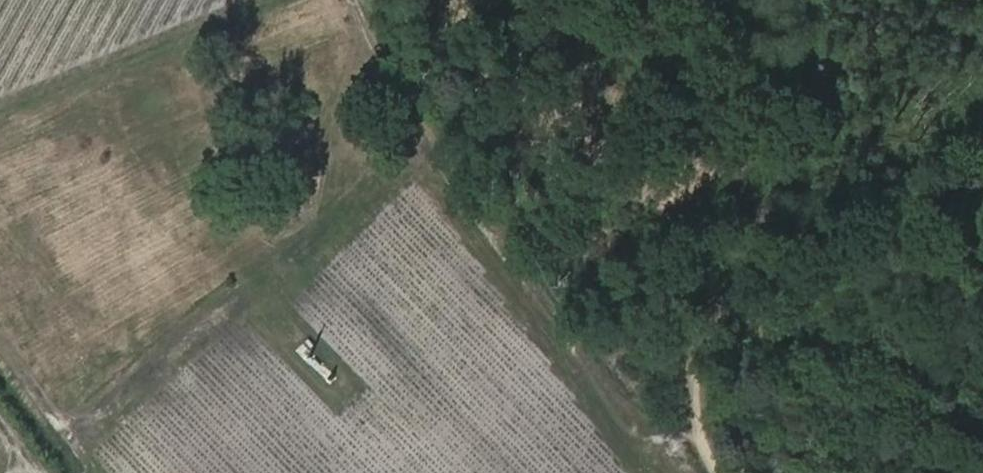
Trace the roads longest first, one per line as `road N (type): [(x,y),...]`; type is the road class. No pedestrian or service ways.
road 1 (track): [(720,472),(700,430),(697,380),(715,309),(804,173),(894,0)]
road 2 (track): [(652,439),(434,135),(367,0)]

